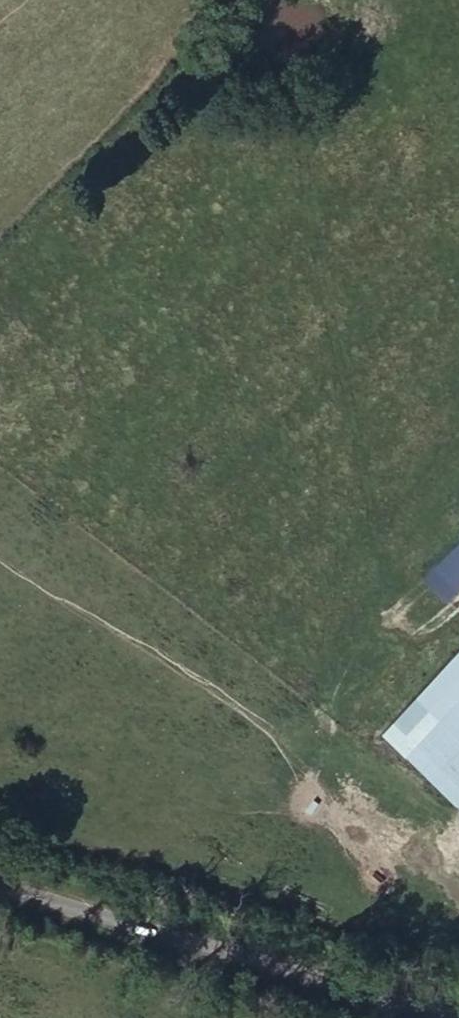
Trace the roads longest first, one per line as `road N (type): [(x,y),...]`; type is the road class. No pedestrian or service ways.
road 1 (unclassified): [(424,1017),(0,887)]

